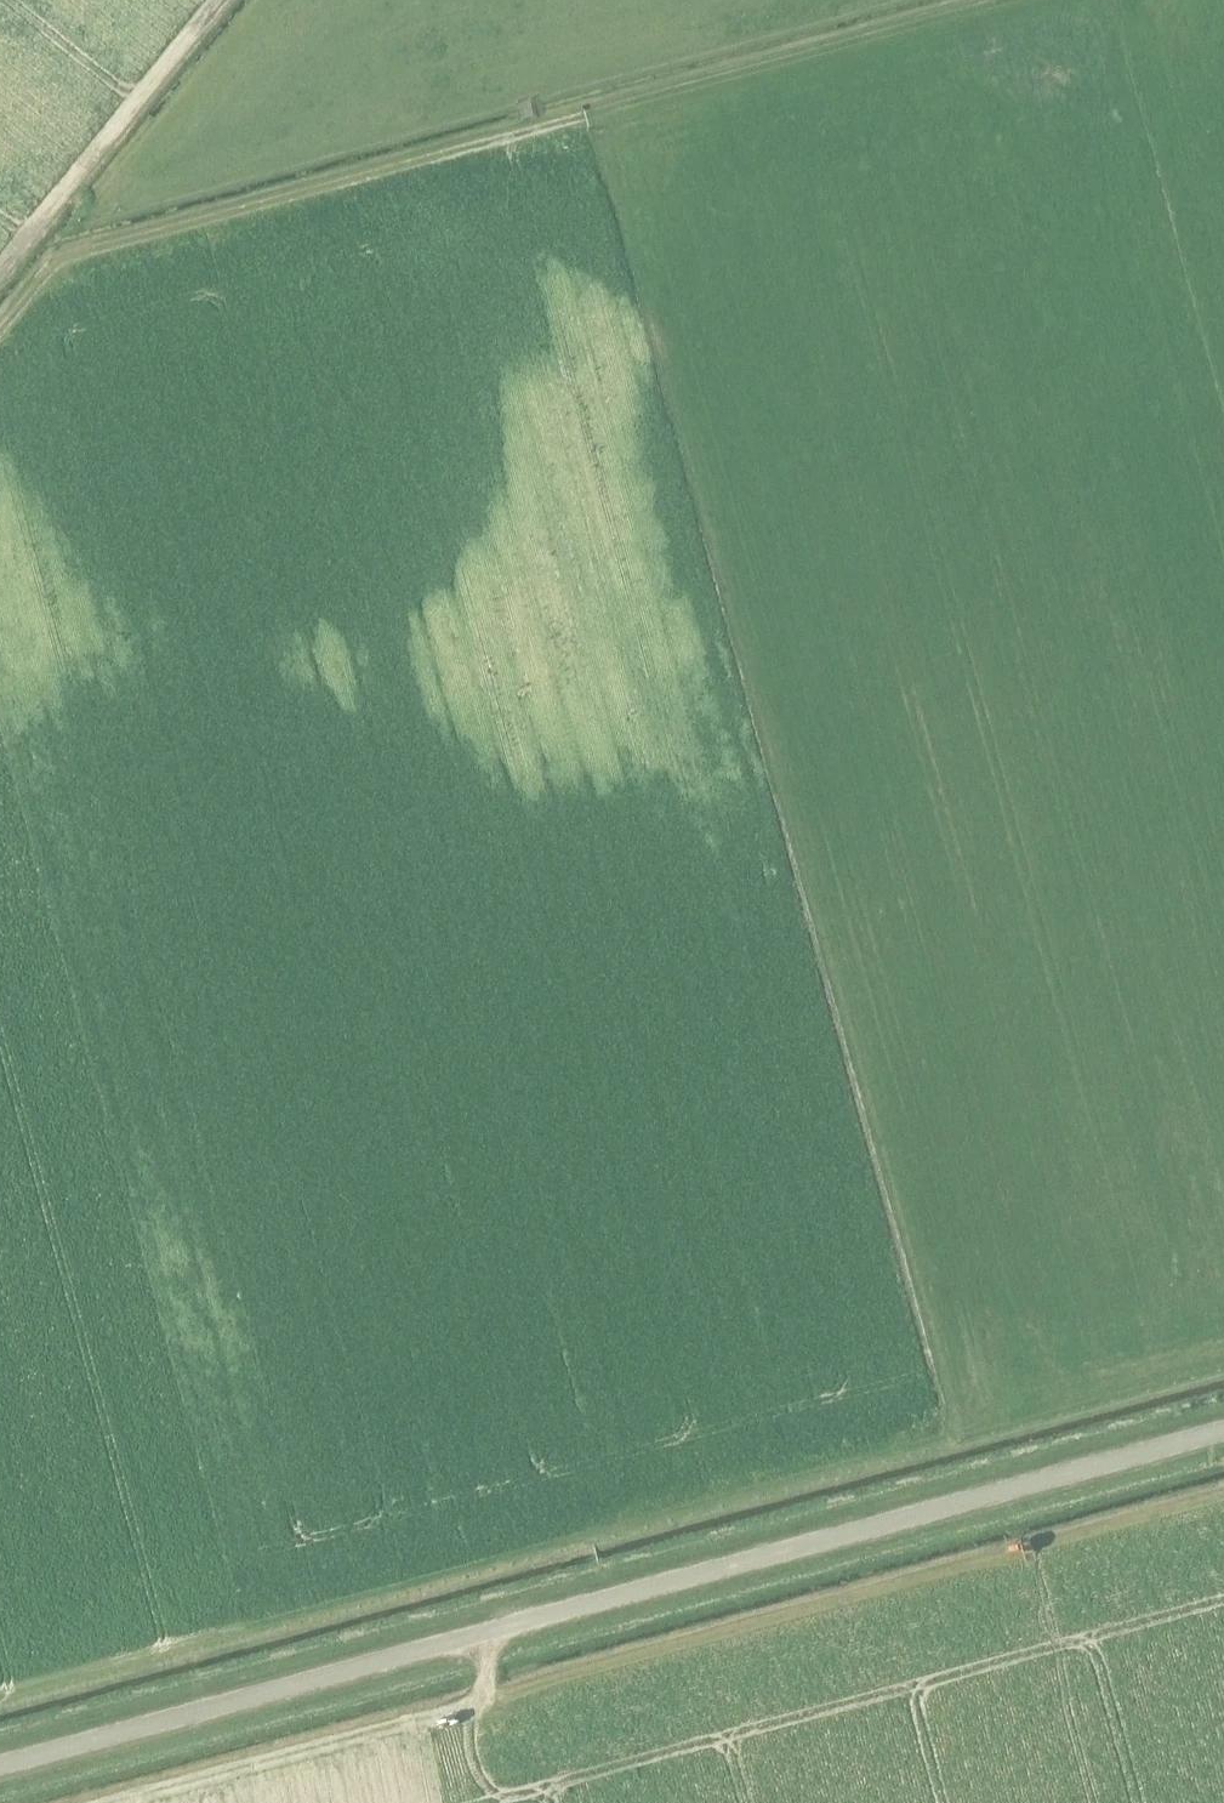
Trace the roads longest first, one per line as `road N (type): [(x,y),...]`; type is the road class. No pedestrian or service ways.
road 1 (unclassified): [(0,1766),(1223,1430)]

